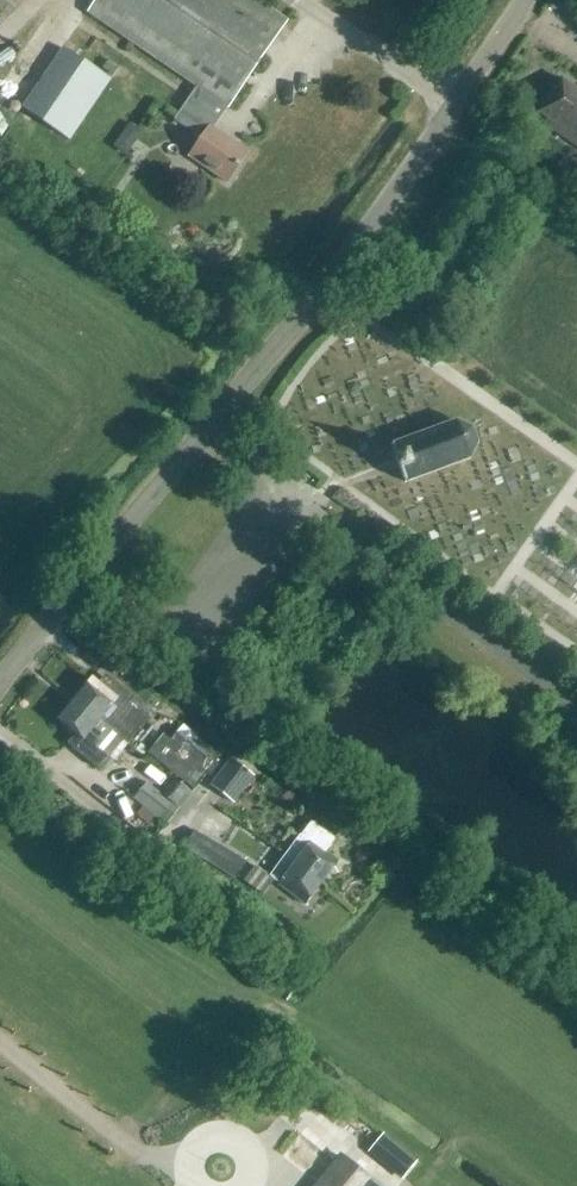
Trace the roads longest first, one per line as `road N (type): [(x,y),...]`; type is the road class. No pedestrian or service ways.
road 1 (unclassified): [(0,679),(294,322),(513,0)]

